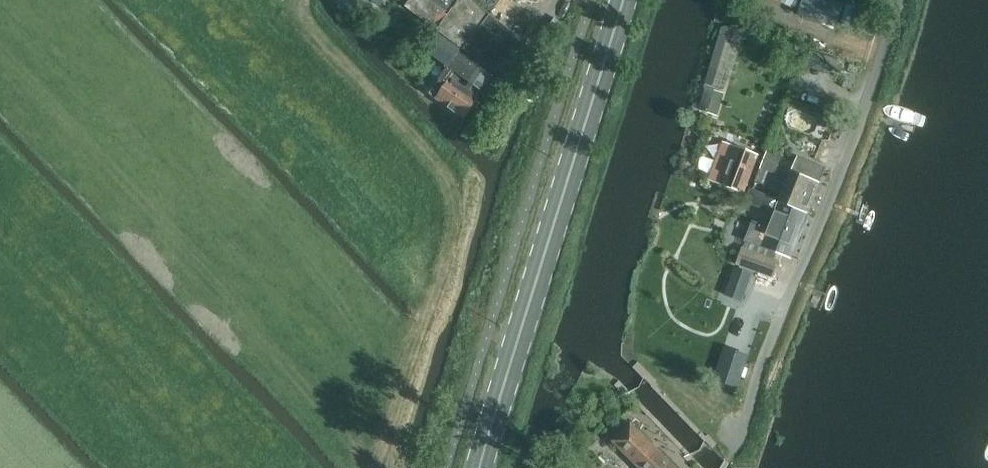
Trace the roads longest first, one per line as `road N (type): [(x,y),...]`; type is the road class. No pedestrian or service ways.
road 1 (track): [(296,0),(465,190),(374,467)]
road 2 (unclassified): [(720,467),(862,113),(898,0)]
road 3 (primary): [(482,467),(624,0)]

